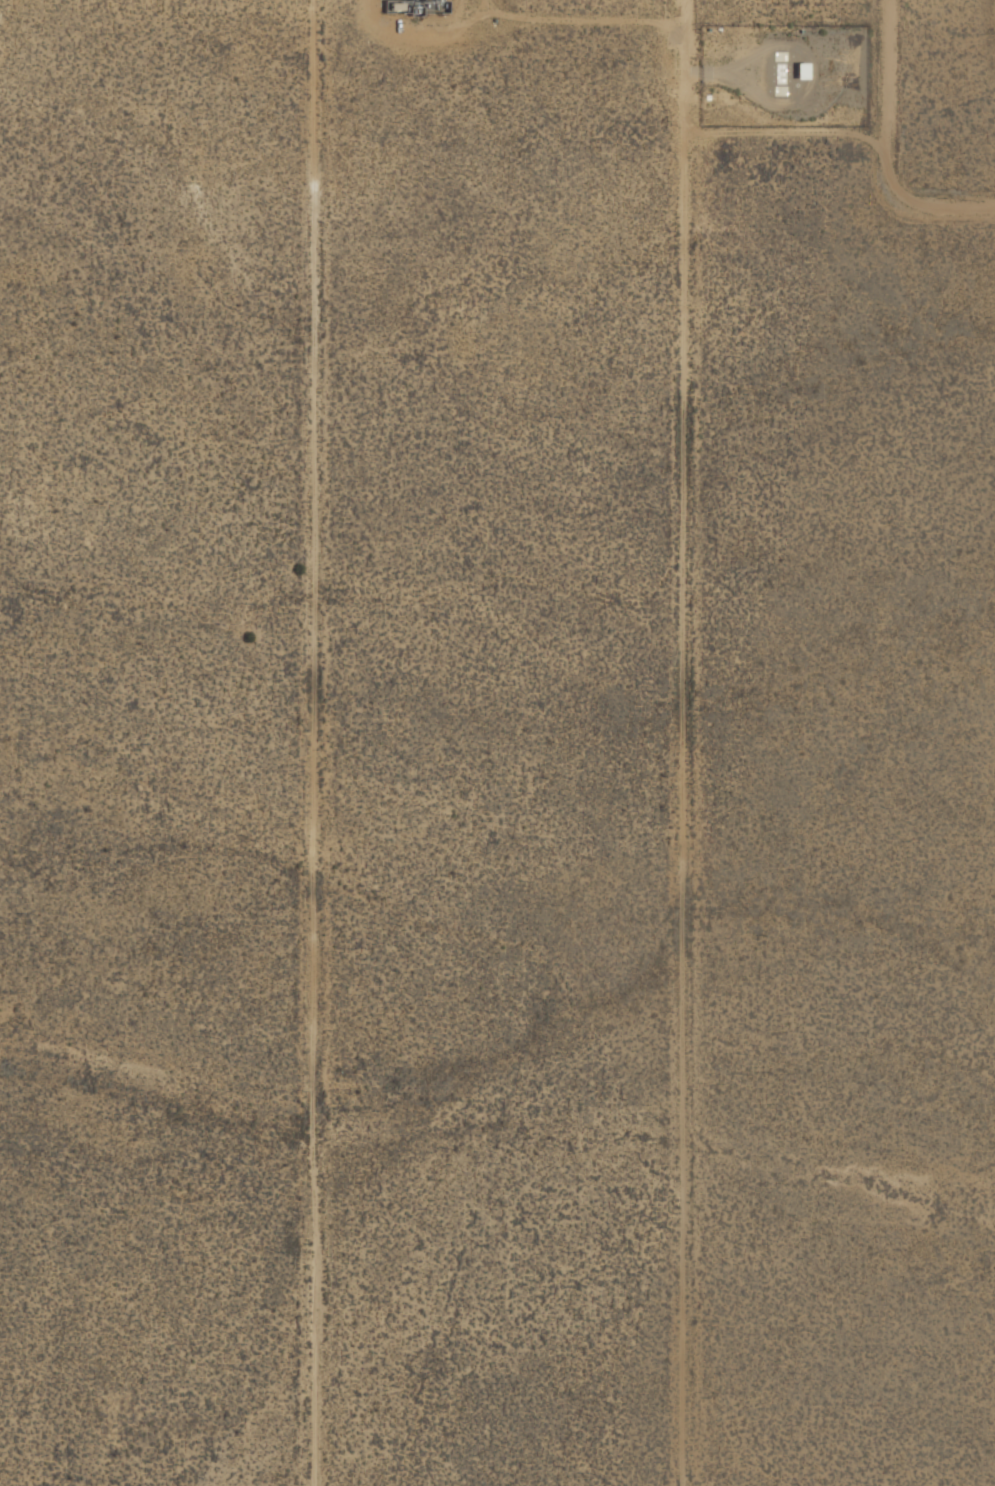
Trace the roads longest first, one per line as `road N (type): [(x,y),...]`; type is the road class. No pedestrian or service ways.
road 1 (track): [(890,0),(890,191),(929,204),(994,205)]

